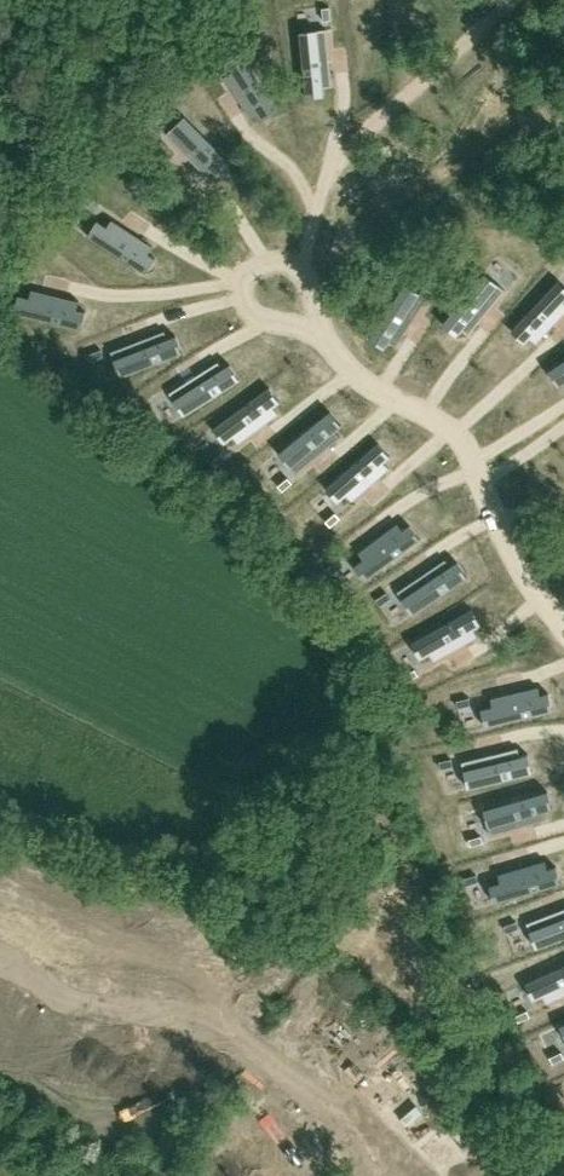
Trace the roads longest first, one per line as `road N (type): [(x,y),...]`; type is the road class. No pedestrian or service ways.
road 1 (track): [(518,0),(403,101),(322,193),(306,255),(307,285),(325,342),(371,385),(452,429),(468,449),(524,576),(563,628)]

